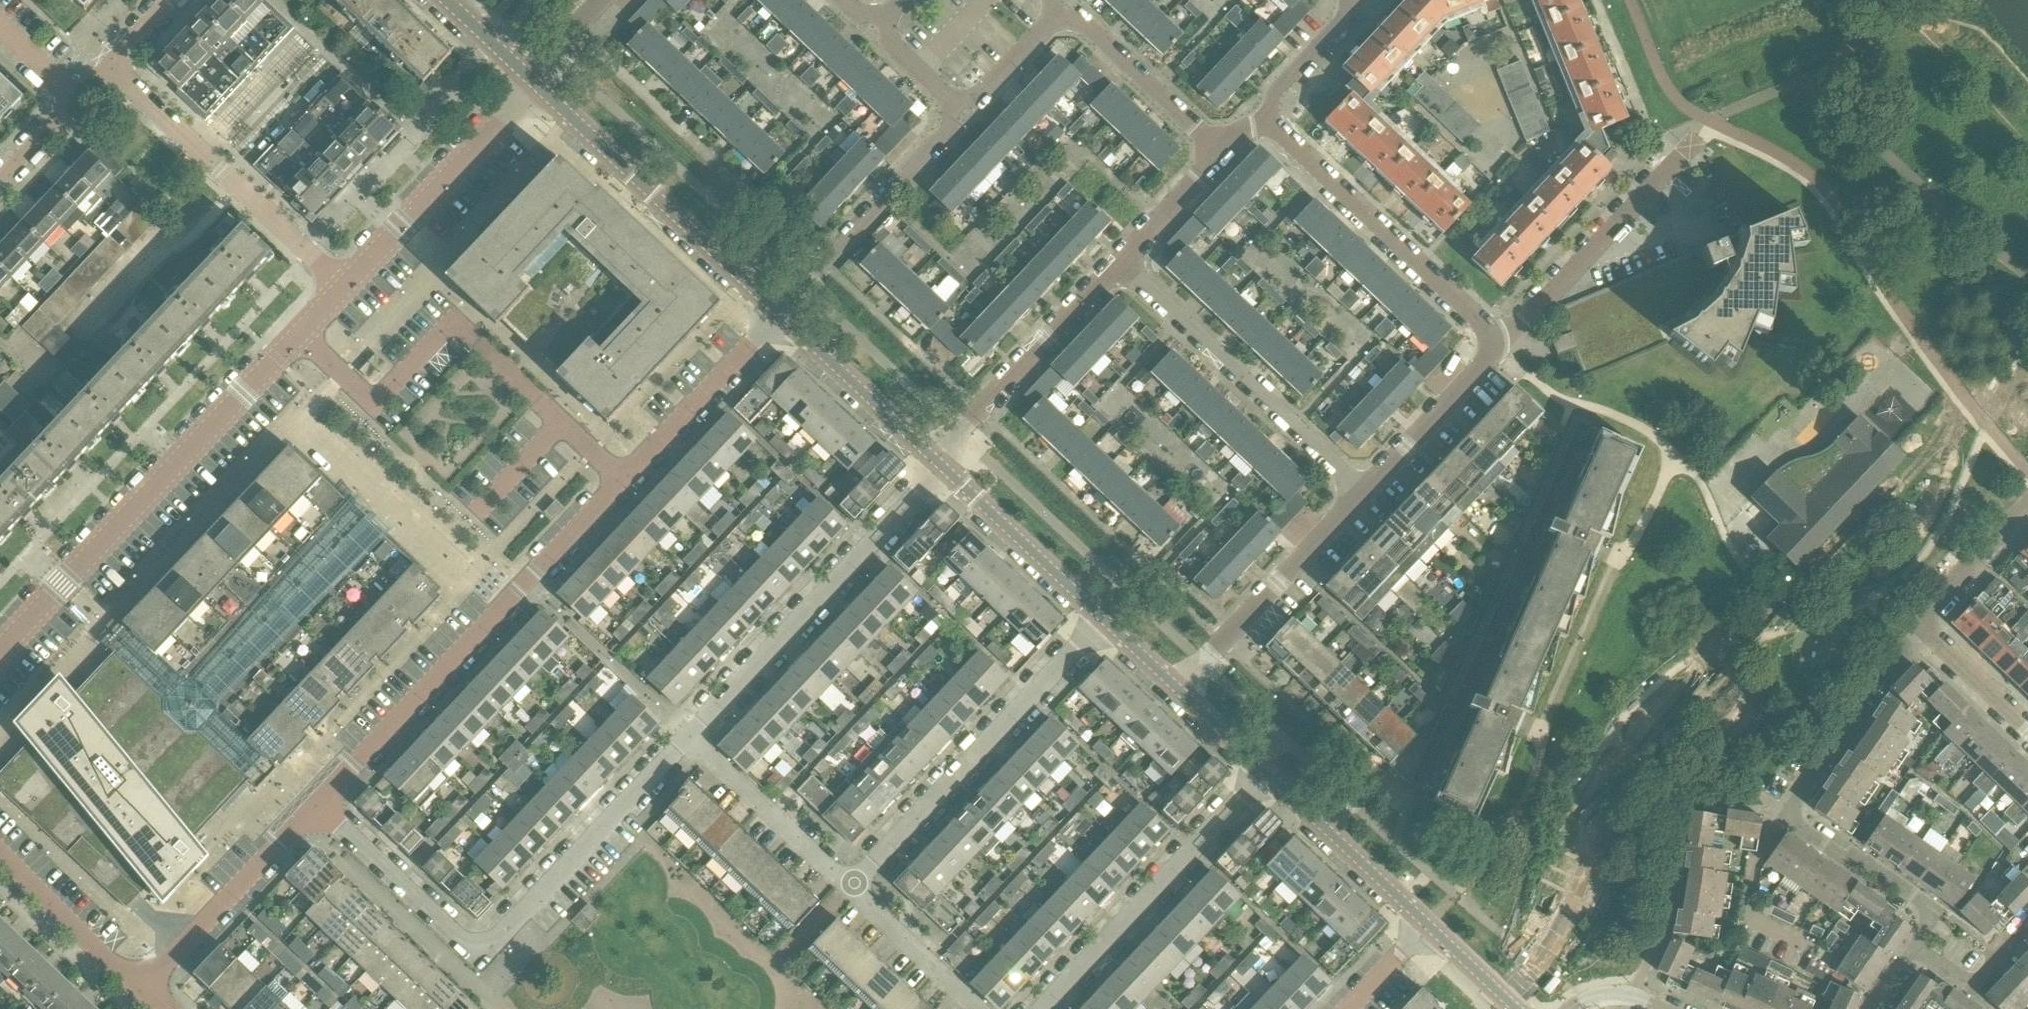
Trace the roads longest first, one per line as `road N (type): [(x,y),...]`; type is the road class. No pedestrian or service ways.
road 1 (residential): [(320,812),(476,955),(691,735)]
road 2 (residential): [(320,812),(627,484)]
road 3 (unclassified): [(300,338),(376,404),(455,324),(627,484)]
road 4 (residential): [(0,651),(300,338)]
road 5 (residential): [(691,735),(944,468)]
road 6 (residential): [(851,882),(1106,620)]
road 7 (tertiary): [(779,313),(533,83)]
road 8 (residential): [(1365,494),(1121,268)]
road 9 (residential): [(1501,341),(1264,113)]
road 10 (residential): [(345,289),(107,68)]
road 11 (residential): [(1052,1008),(1271,779)]
road 12 (residential): [(1501,341),(1709,120)]
road 13 (residential): [(345,289),(533,83)]
road 14 (residential): [(779,313),(961,112)]
road 15 (residential): [(1177,687),(1365,494)]
road 16 (residential): [(932,457),(1121,268)]
road 17 (residential): [(146,999),(320,812)]
road 18 (residential): [(1783,819),(1871,679),(1922,625)]
road 19 (residential): [(627,484),(779,313)]
road 20 (tertiary): [(1106,620),(944,468)]
road 21 (residential): [(1783,819),(1934,910),(1913,947)]
road 22 (residential): [(1221,158),(1061,9)]
road 23 (residential): [(851,882),(691,735)]
road 24 (tertiary): [(1429,923),(1271,779)]
road 25 (tertiary): [(932,457),(779,313)]
road 26 (residential): [(146,999),(0,852)]
road 27 (residential): [(1365,494),(1501,341)]
road 28 (residential): [(980,1008),(851,882)]
road 29 (residential): [(1806,943),(1743,915),(1751,863),(1783,819)]
road 30 (residential): [(1922,625),(2027,506)]
road 31 (residential): [(1913,947),(1975,986),(2027,922)]
road 32 (residential): [(1121,268),(1221,158)]
road 33 (residential): [(1264,113),(1361,2)]
road 34 (residential): [(2027,728),(1922,625)]
road 35 (residential): [(961,112),(1061,9)]
road 36 (tertiary): [(1271,779),(1177,687)]
road 37 (residential): [(961,112),(872,28)]
road 38 (tertiary): [(1517,1008),(1429,923)]
road 39 (tertiary): [(533,83),(445,0)]

